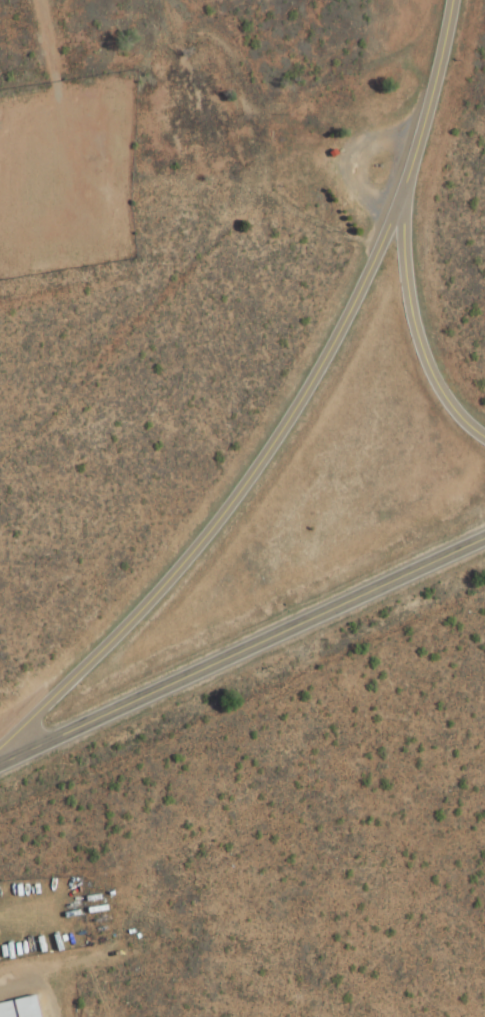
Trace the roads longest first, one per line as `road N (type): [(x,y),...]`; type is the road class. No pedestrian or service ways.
road 1 (secondary): [(0,746),(176,570),(296,405),(399,198),(452,0)]
road 2 (primary): [(484,538),(0,763)]
road 3 (secondary): [(484,440),(451,410),(422,358),(405,294),(399,198)]

